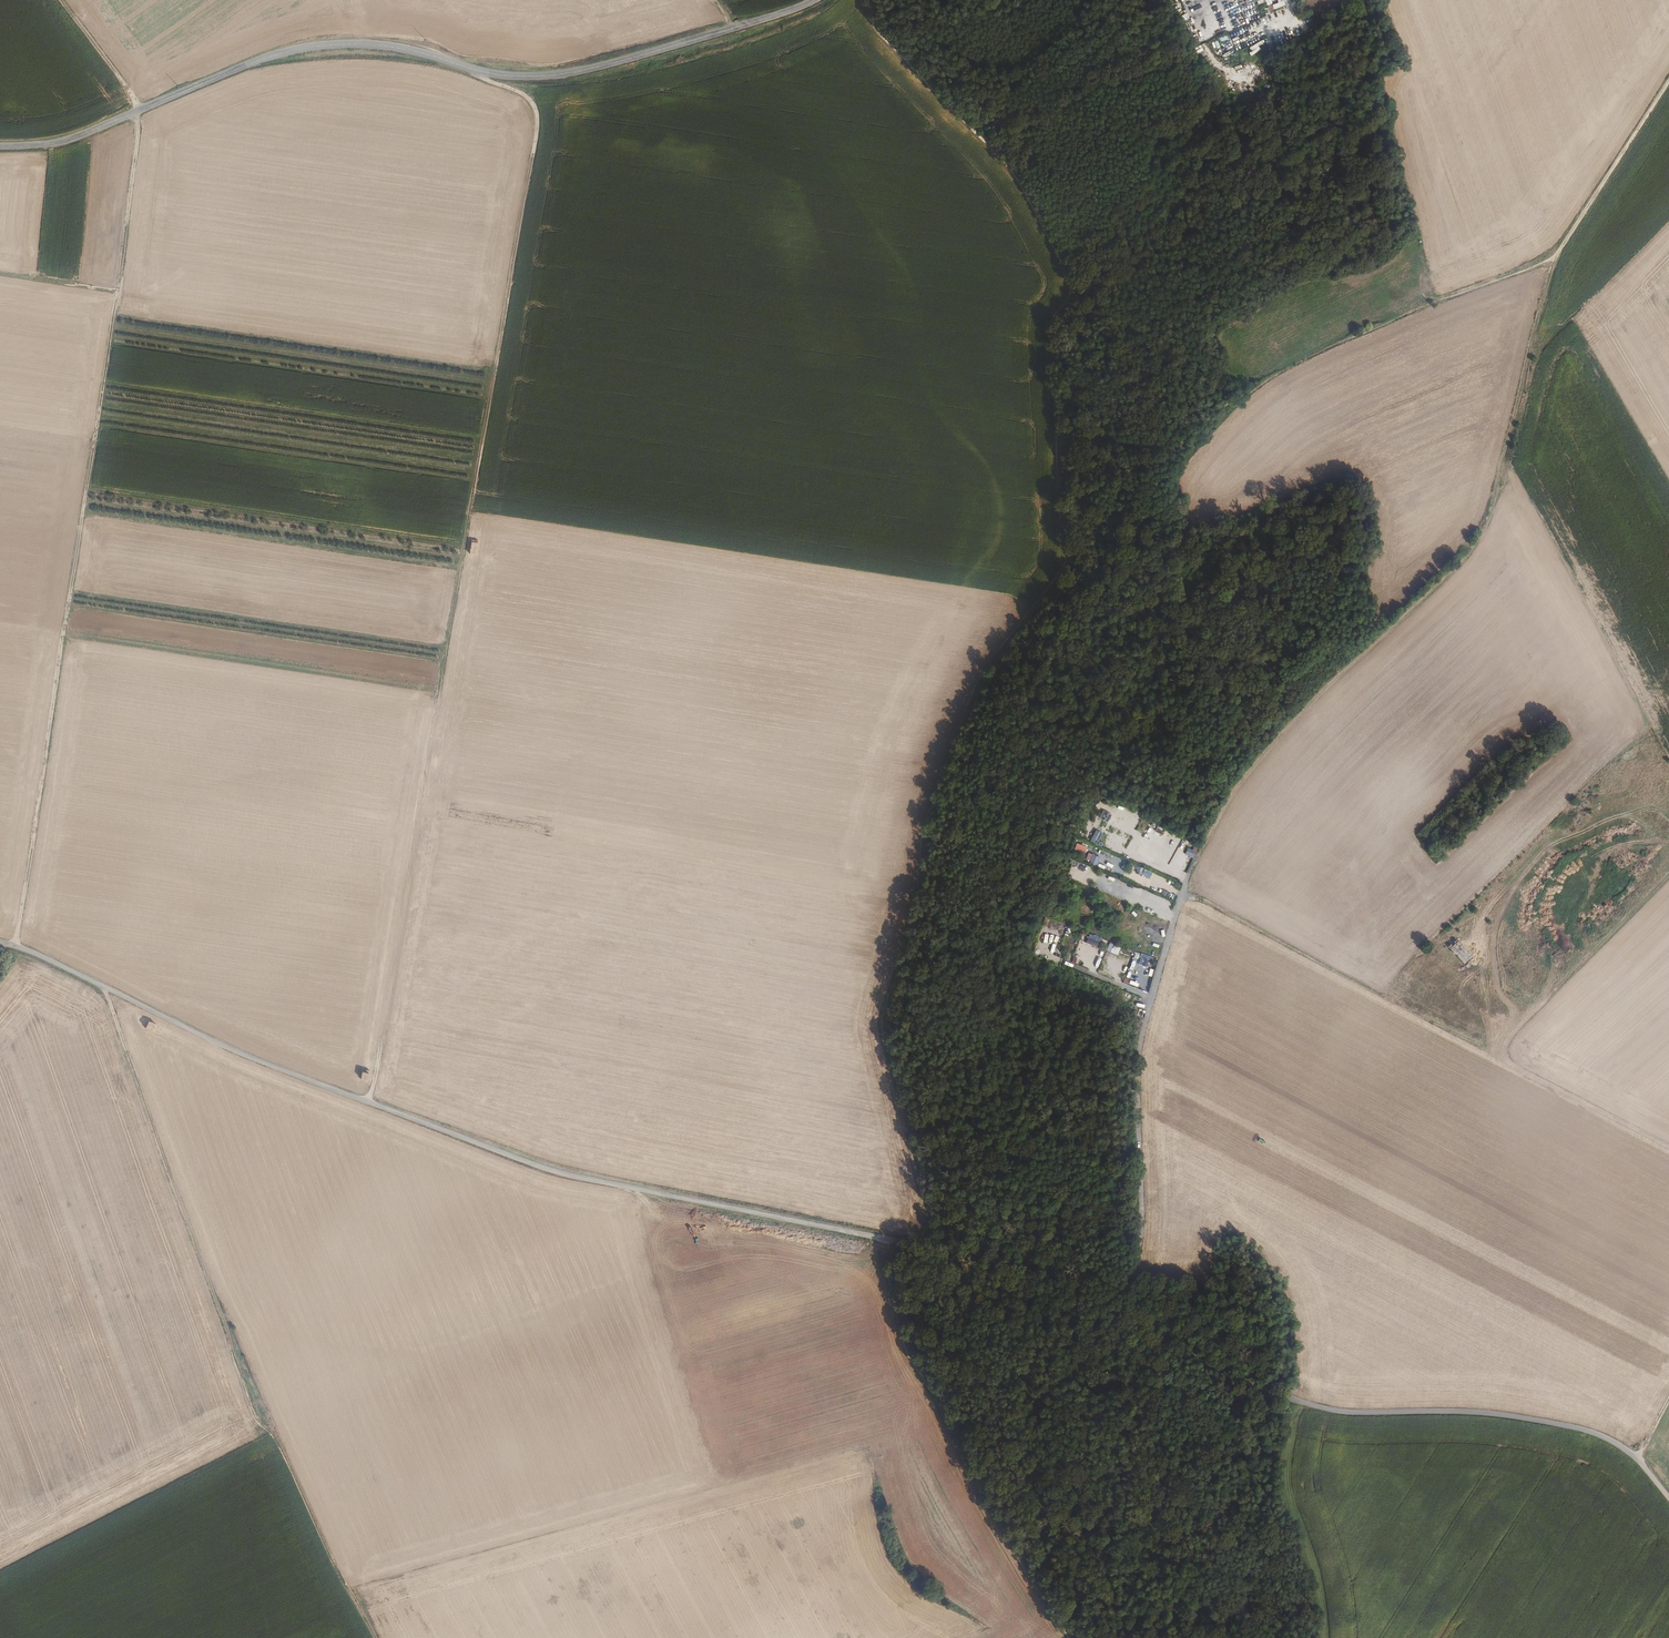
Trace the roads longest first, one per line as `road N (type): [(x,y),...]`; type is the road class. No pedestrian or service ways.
road 1 (unclassified): [(0,942),(242,1054),(555,1172),(893,1241),(1125,1302)]
road 2 (track): [(477,71),(526,95),(537,130),(370,1103)]
road 3 (tertiary): [(815,0),(604,65),(544,76),(491,74),(384,46),(296,50),(67,140),(0,147)]
road 4 (track): [(1190,869),(1227,796),(1485,526),(1547,263)]
road 5 (track): [(378,1637),(219,1293),(104,986)]
road 6 (track): [(863,0),(892,48),(1032,211),(1076,295),(1045,311),(1059,581)]
road 7 (track): [(115,293),(15,946)]
road 8 (unclassified): [(1125,1302),(1219,1371),(1301,1402),(1355,1412),(1478,1411),(1601,1435),(1637,1458),(1668,1497)]
road 9 (track): [(1059,581),(1170,437),(1293,364),(1547,263)]
road 10 (unclassified): [(1125,1302),(1140,1242),(1138,1053),(1190,869)]
road 11 (track): [(1178,1637),(1127,1531),(1125,1302)]
road 12 (track): [(1547,263),(1595,203),(1668,82)]
road 13 (track): [(133,114),(139,129),(115,293)]
road 14 (track): [(63,0),(141,110)]
road 15 (track): [(1668,1055),(1583,957)]

